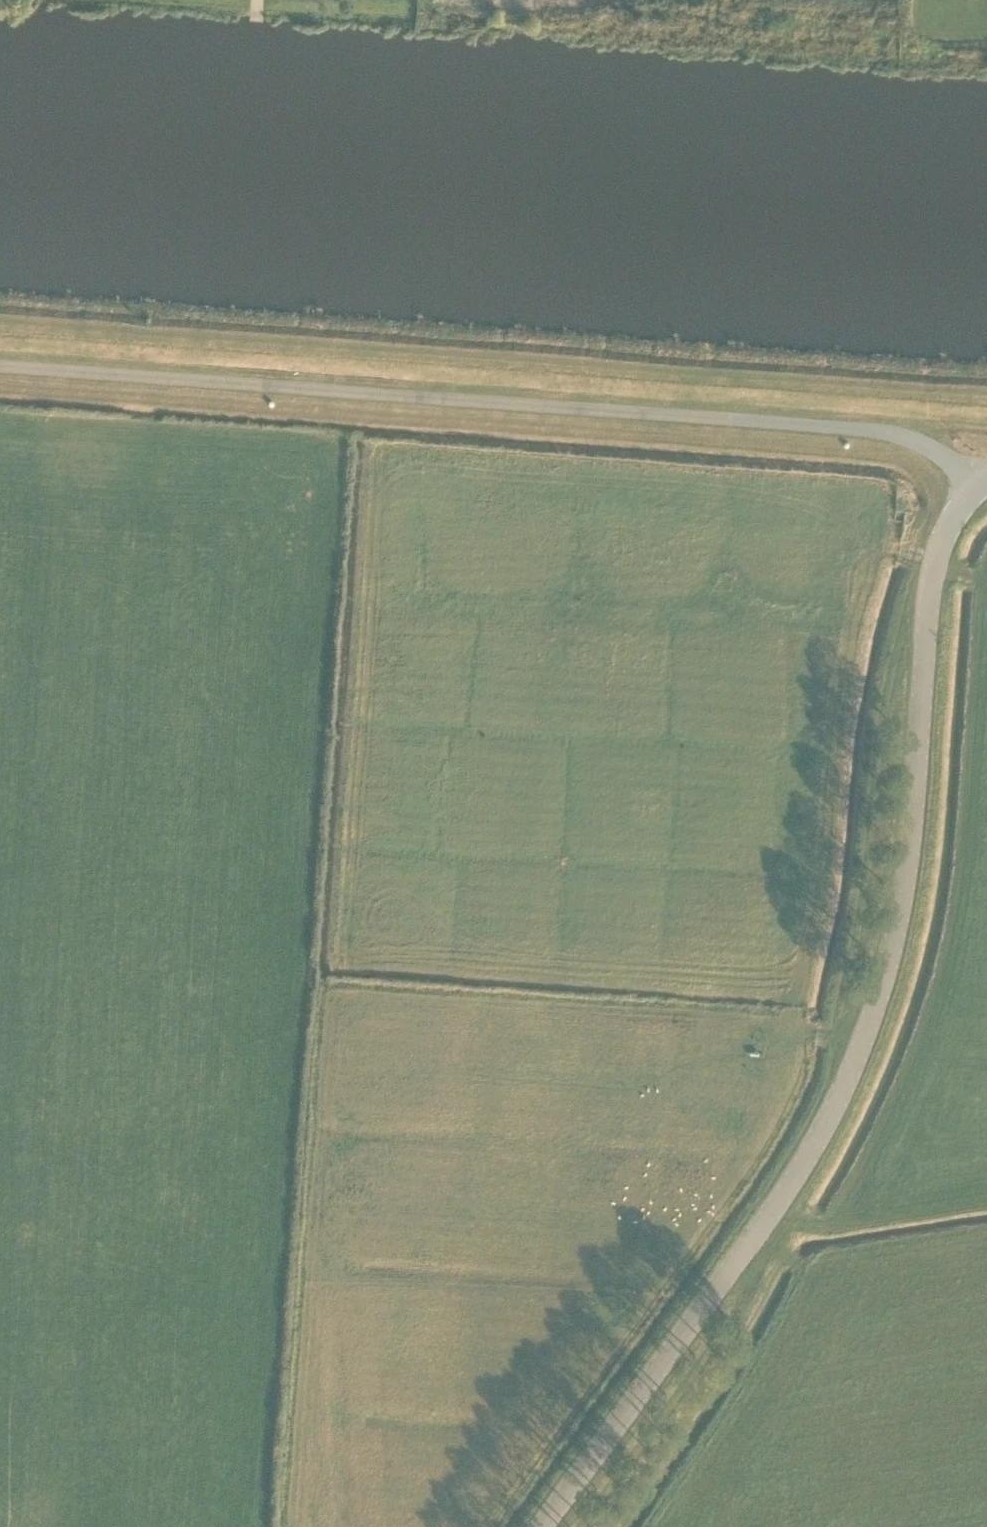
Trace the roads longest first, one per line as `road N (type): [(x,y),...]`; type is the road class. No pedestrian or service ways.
road 1 (tertiary): [(541,1526),(785,1196),(869,1023),(915,852),(935,574),(979,483)]
road 2 (unclassified): [(979,483),(907,435),(853,427),(0,363)]

